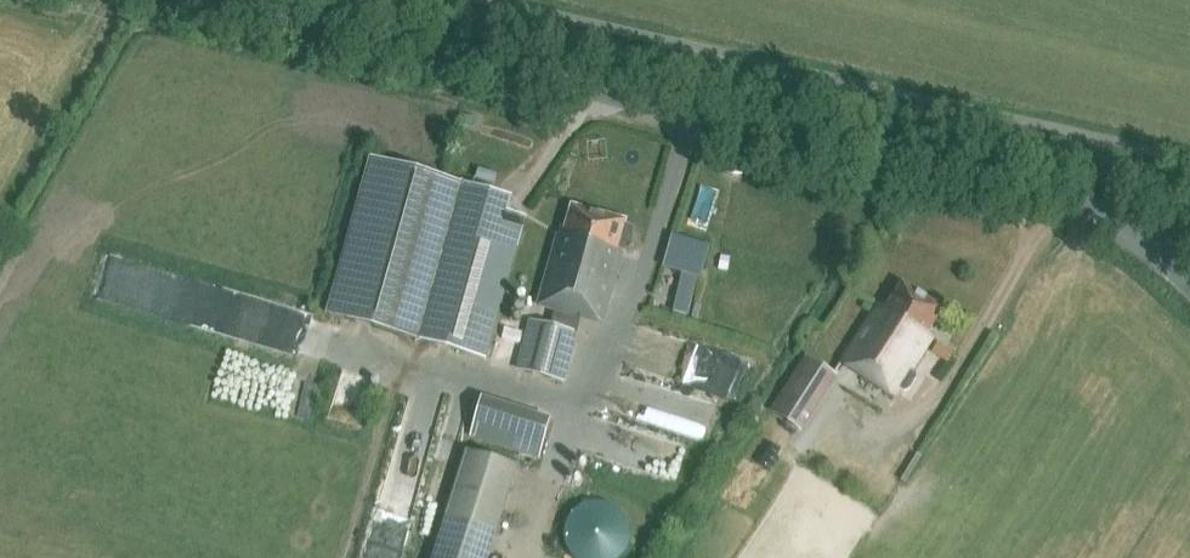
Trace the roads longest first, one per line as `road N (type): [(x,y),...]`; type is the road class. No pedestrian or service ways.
road 1 (tertiary): [(1189,290),(1114,225),(1040,194),(210,0)]

